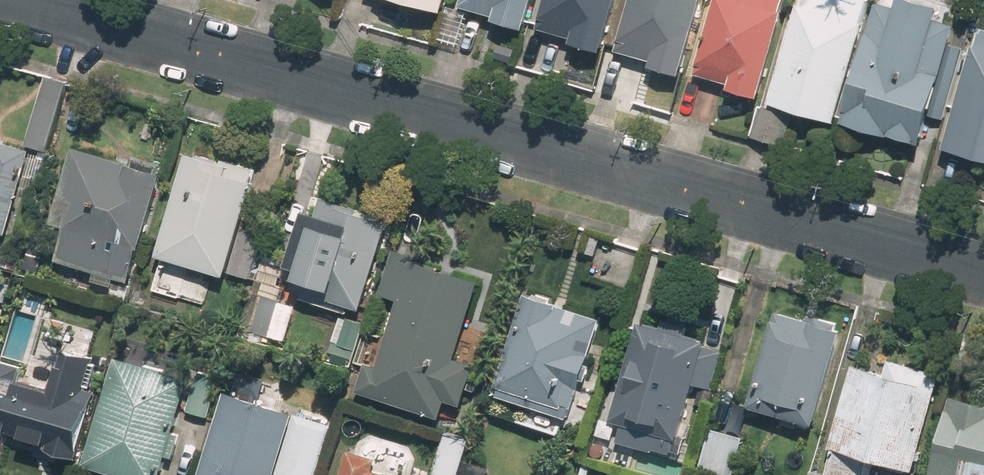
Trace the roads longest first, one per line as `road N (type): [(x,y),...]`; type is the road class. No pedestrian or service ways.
road 1 (residential): [(983,277),(10,0)]

